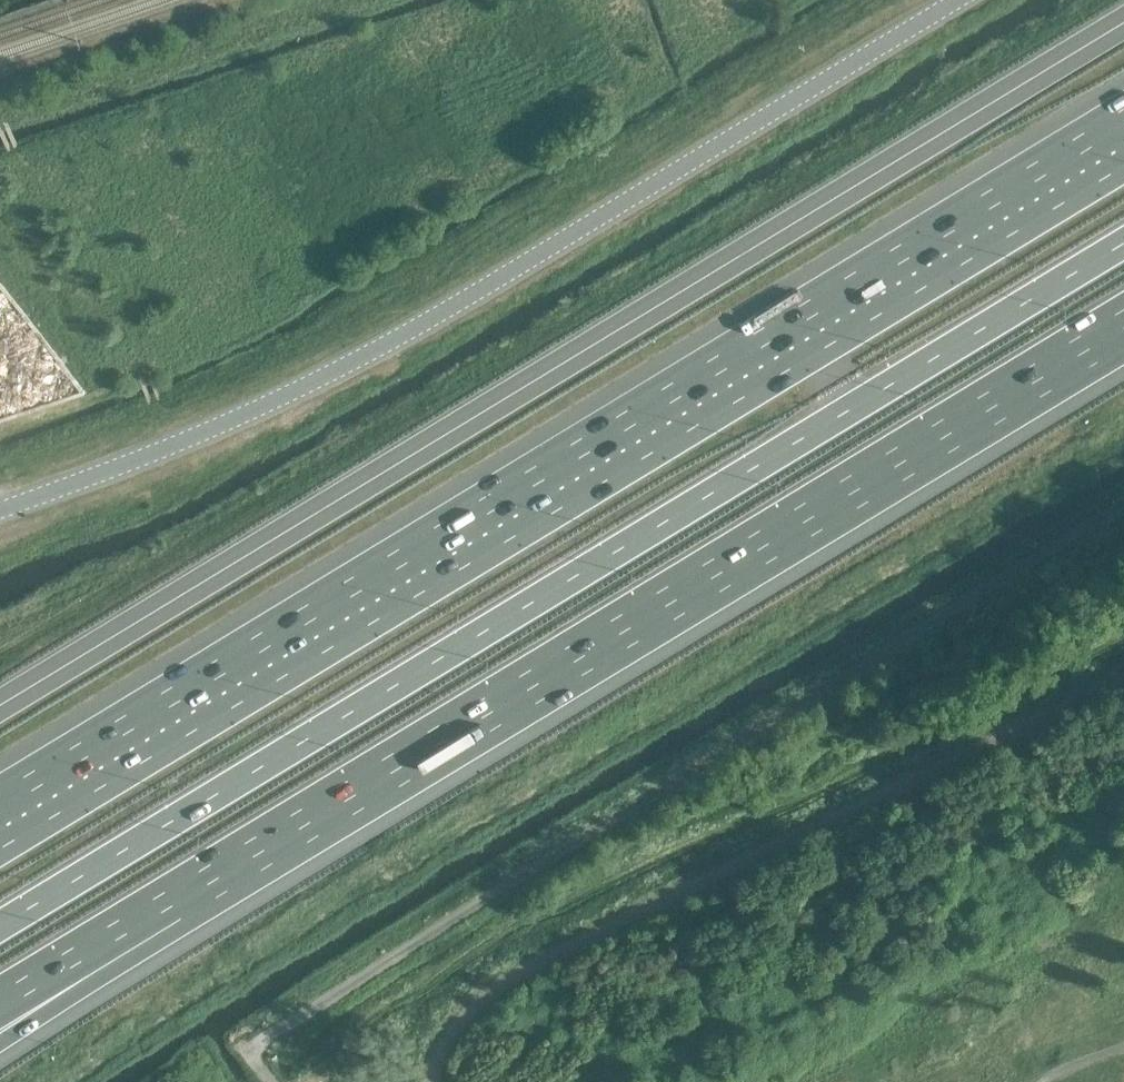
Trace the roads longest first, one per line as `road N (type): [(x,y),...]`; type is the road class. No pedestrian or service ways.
road 1 (motorway): [(1123,140),(0,822)]
road 2 (motorway): [(0,925),(1123,243)]
road 3 (motorway): [(161,915),(1123,329)]
road 4 (tertiary): [(0,510),(299,389),(469,295),(955,0)]
road 5 (track): [(1123,630),(993,707),(819,791),(557,899),(386,1003),(311,1081)]
road 6 (motorway): [(0,1027),(161,915)]
road 7 (motorway): [(0,1009),(161,915)]

